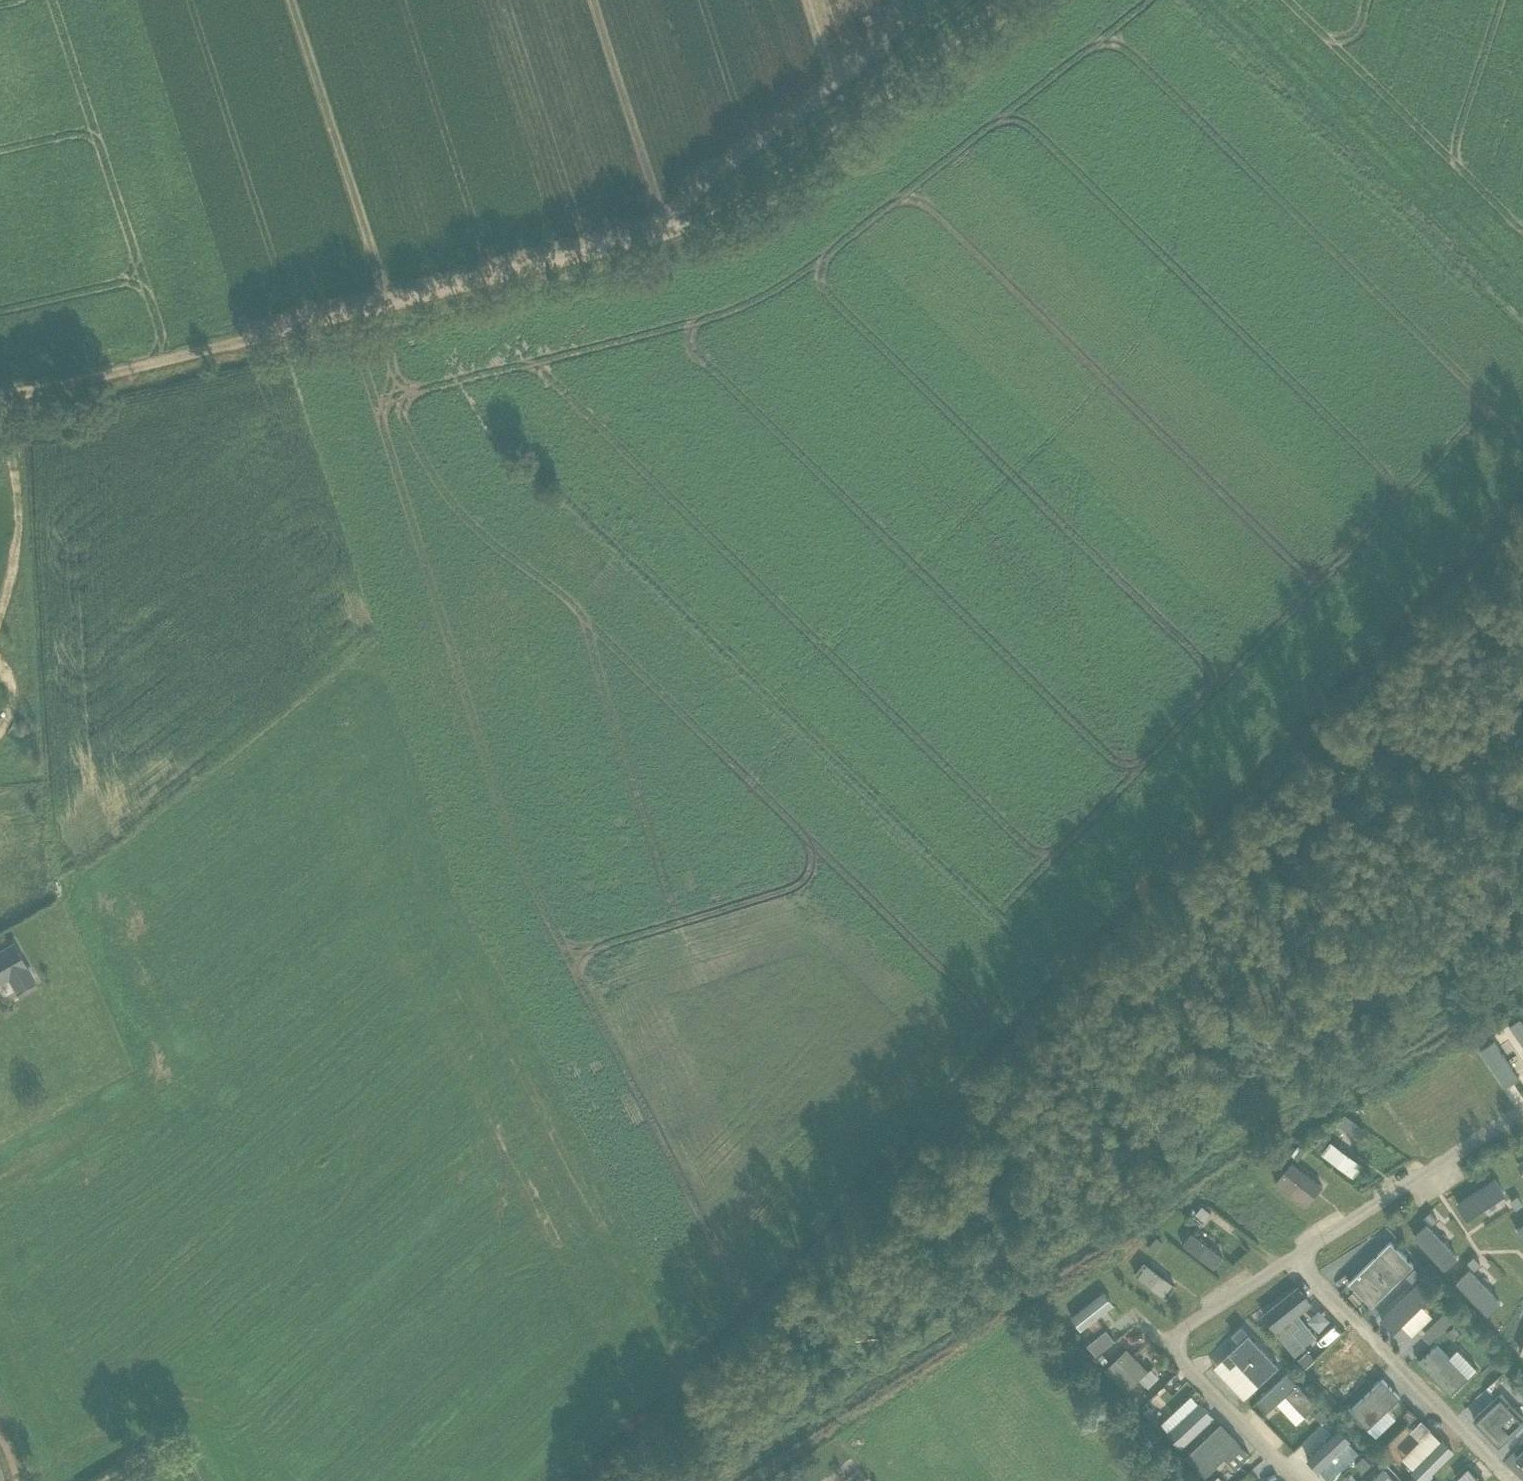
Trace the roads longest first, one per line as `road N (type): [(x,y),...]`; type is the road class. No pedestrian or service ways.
road 1 (track): [(0,396),(737,226),(999,0)]

